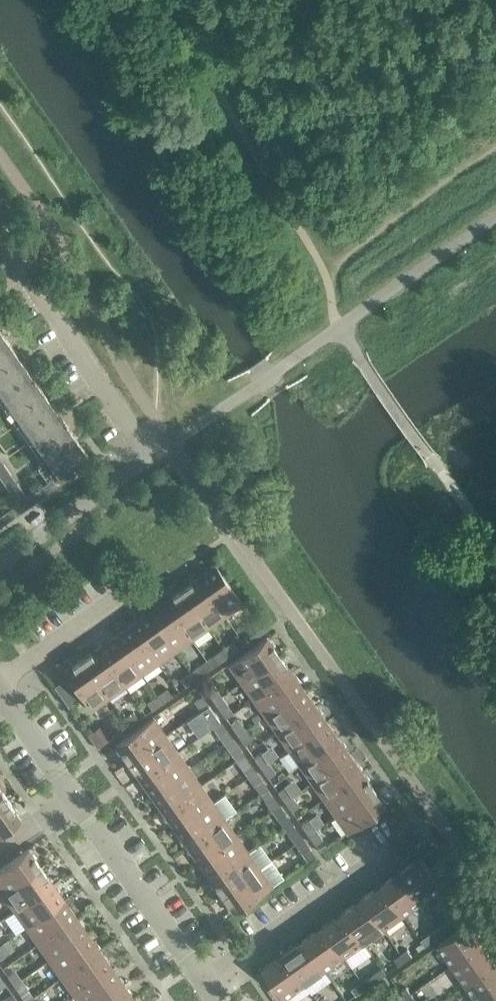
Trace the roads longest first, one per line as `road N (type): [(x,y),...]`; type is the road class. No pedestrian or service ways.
road 1 (residential): [(0,570),(156,462),(0,240)]
road 2 (residential): [(198,977),(433,820)]
road 3 (residential): [(198,977),(77,800)]
road 4 (residential): [(1,688),(125,598)]
road 5 (residential): [(77,800),(1,688)]

